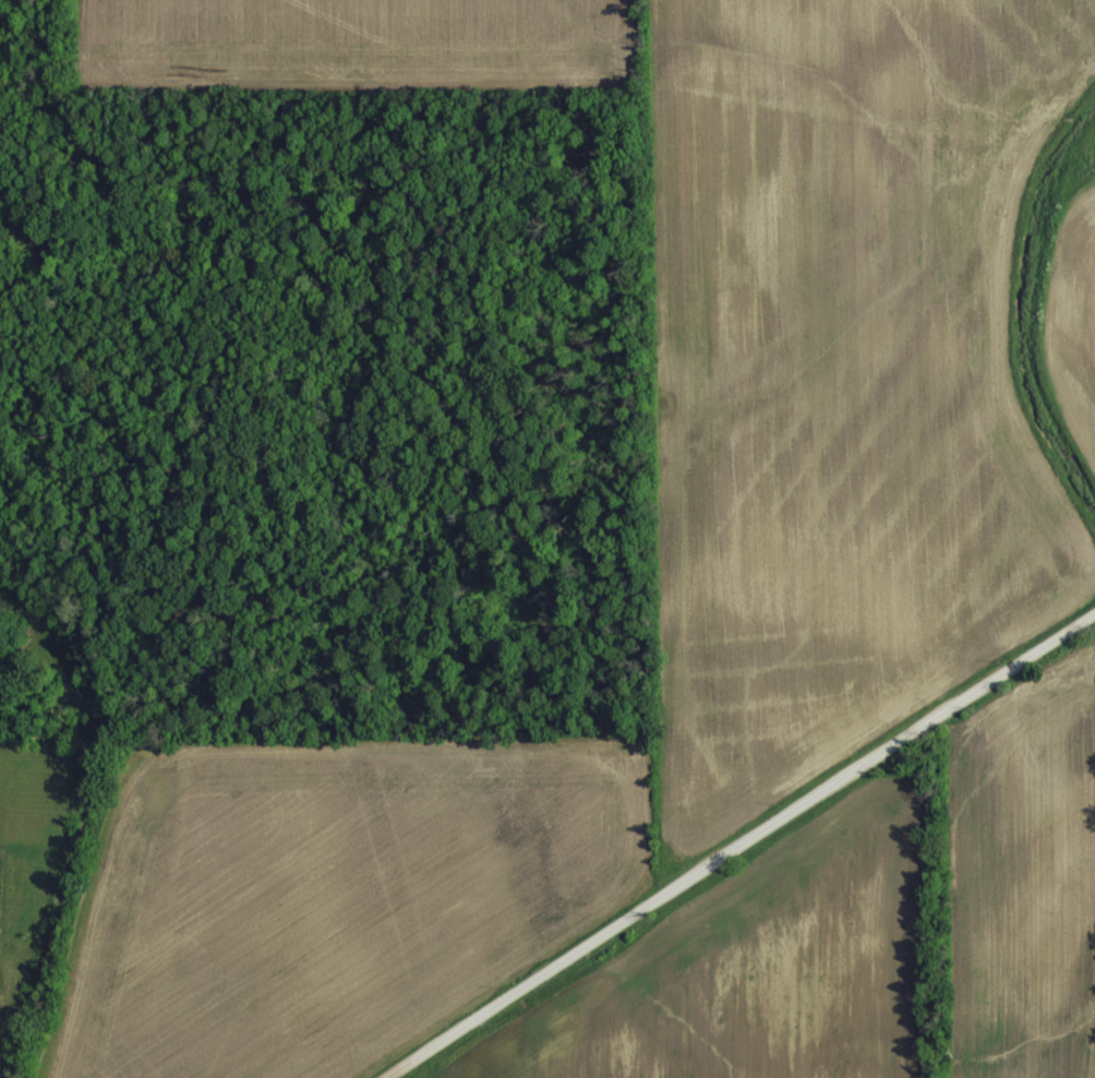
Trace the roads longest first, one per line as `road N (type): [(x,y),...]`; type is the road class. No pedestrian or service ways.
road 1 (residential): [(380,1077),(1094,609)]

